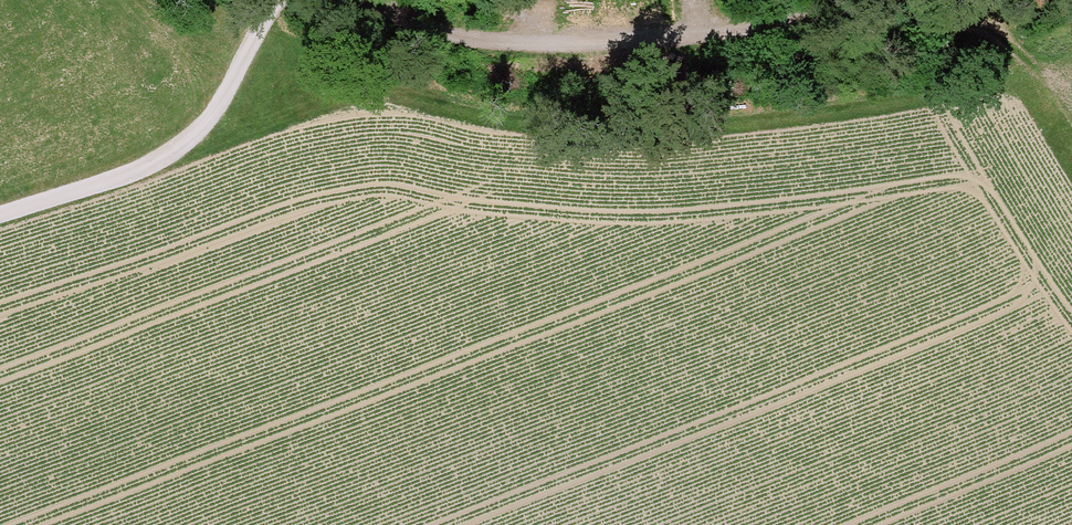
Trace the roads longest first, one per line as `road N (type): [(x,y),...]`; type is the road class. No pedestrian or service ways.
road 1 (track): [(368,0),(472,38),(616,46),(776,20),(844,0)]
road 2 (track): [(0,218),(181,152),(215,110),(271,0)]
road 3 (track): [(889,0),(974,22),(1014,43),(1047,92)]

